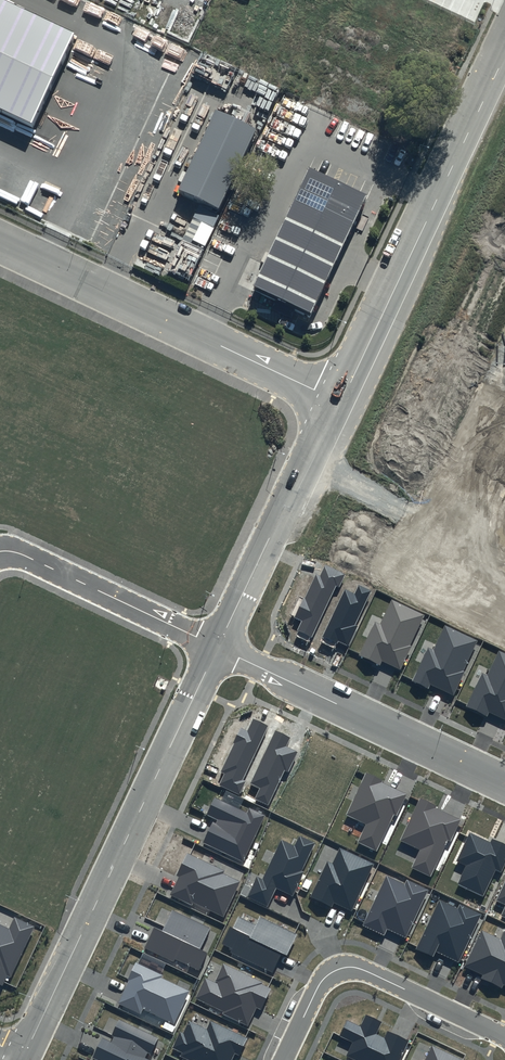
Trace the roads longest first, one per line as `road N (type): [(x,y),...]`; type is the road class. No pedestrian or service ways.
road 1 (tertiary): [(217,647),(24,1056)]
road 2 (tertiary): [(504,53),(340,402)]
road 3 (unclassified): [(340,402),(0,242)]
road 4 (residential): [(217,647),(504,782)]
road 5 (residential): [(284,1059),(321,983),(351,966),(504,1037)]
road 6 (tertiary): [(340,402),(217,647)]
road 7 (residential): [(0,552),(22,555),(217,647)]

